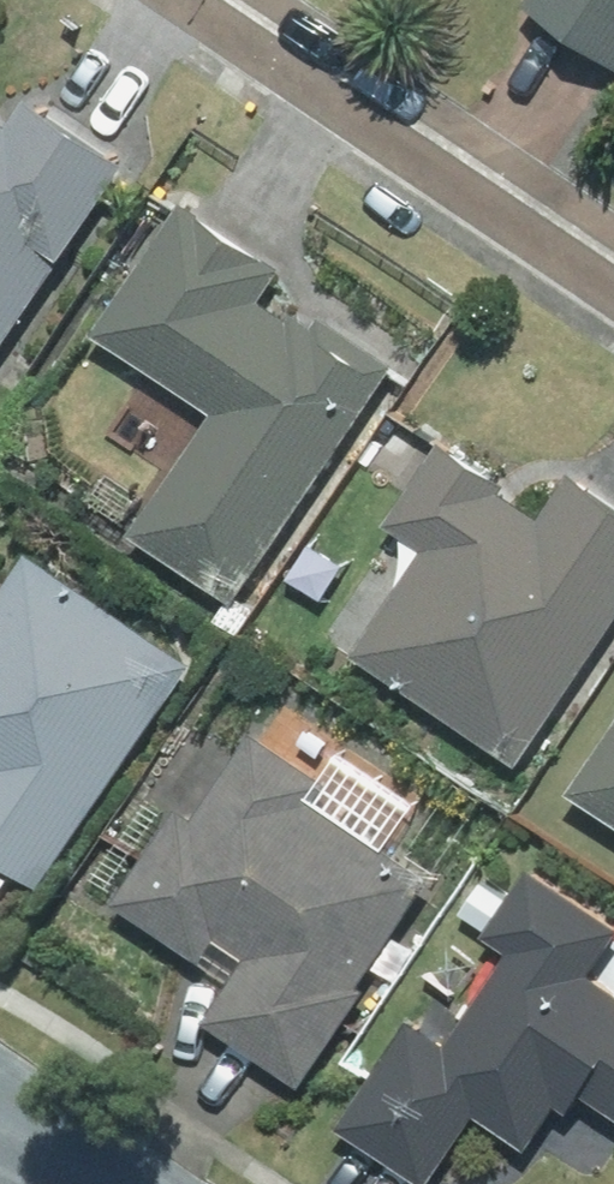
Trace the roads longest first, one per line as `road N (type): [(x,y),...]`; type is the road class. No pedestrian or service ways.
road 1 (residential): [(191,0),(613,293)]
road 2 (residential): [(0,1116),(103,1183)]

